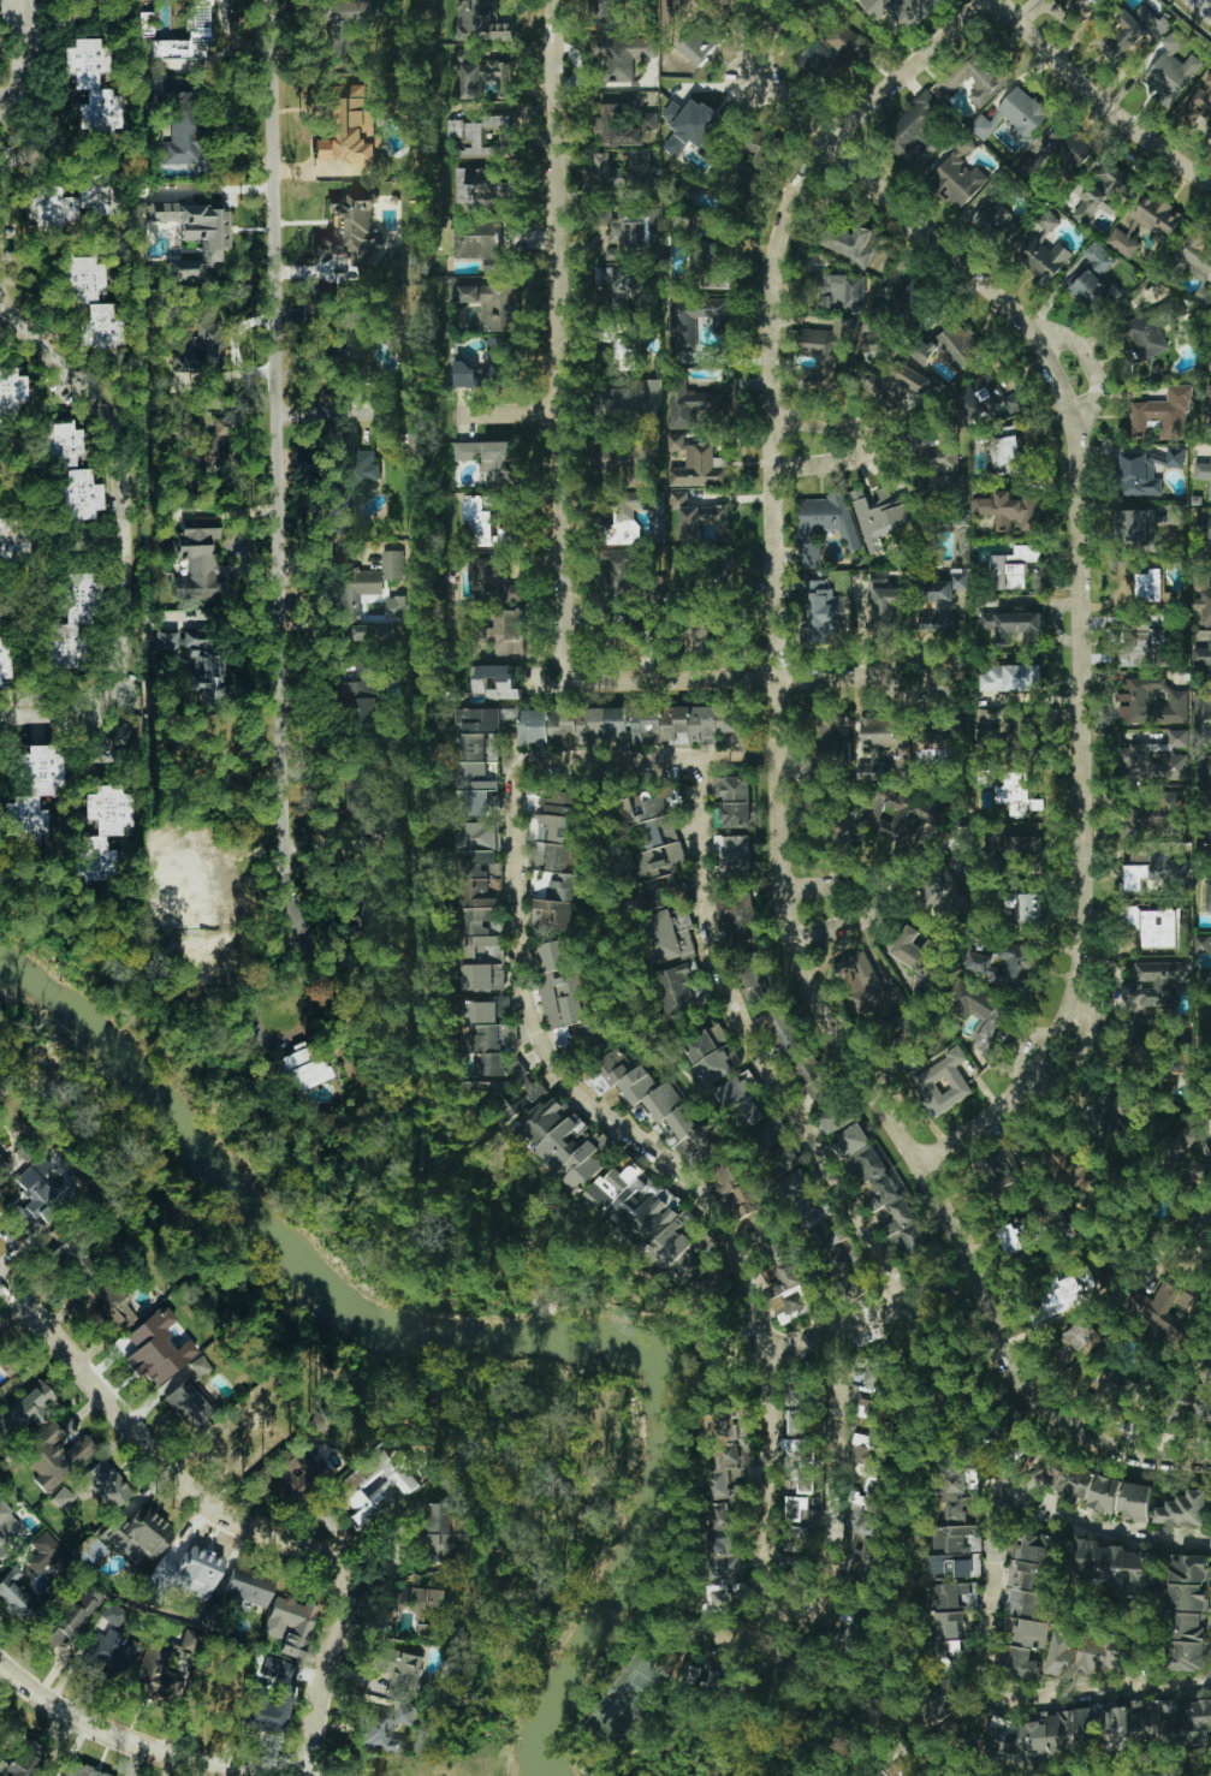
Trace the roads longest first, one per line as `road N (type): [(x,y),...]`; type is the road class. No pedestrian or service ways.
road 1 (residential): [(1210,1462),(1093,1443),(1047,1412),(1009,1360),(921,1165),(829,1026),(793,940),(784,890),(774,265),(790,210),(833,138),(988,0)]
road 2 (residential): [(921,1165),(1035,1077),(1079,991),(1086,913),(1074,414),(1040,337),(833,138),(754,81)]
road 3 (residential): [(287,935),(275,547),(273,0)]
road 4 (residential): [(26,0),(22,137),(2,212),(5,296),(121,424),(126,653),(117,683),(95,705)]
road 5 (residential): [(581,676),(565,642),(552,0)]
road 6 (residential): [(315,1775),(325,1686),(349,1616),(342,1568),(325,1552),(242,1522),(189,1486),(123,1409)]
road 7 (residential): [(960,679),(581,676)]
road 8 (residential): [(314,1768),(209,1762),(138,1741),(79,1715),(0,1659)]
road 9 (residential): [(1210,186),(1068,71),(1000,0)]
road 10 (residential): [(793,940),(868,919),(881,899),(865,885),(784,890)]
road 11 (residential): [(772,422),(853,429),(867,445),(849,462),(773,470)]
road 12 (residential): [(123,1409),(0,1267)]
road 13 (residential): [(1035,1077),(1063,1074),(1084,1056),(1088,1011),(1079,991)]

